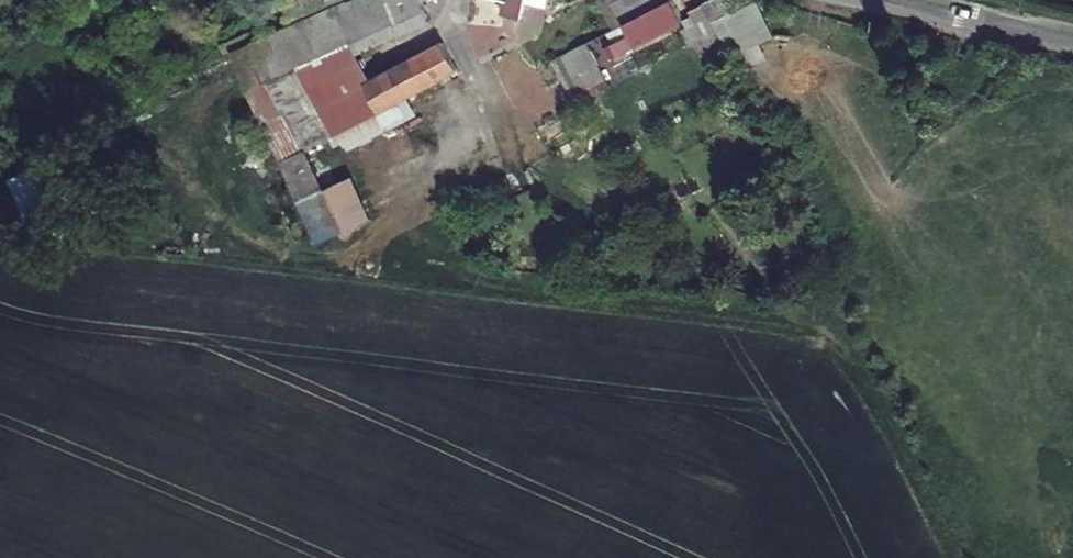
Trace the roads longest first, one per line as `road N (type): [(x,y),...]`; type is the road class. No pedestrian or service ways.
road 1 (residential): [(890,0),(1072,42)]

